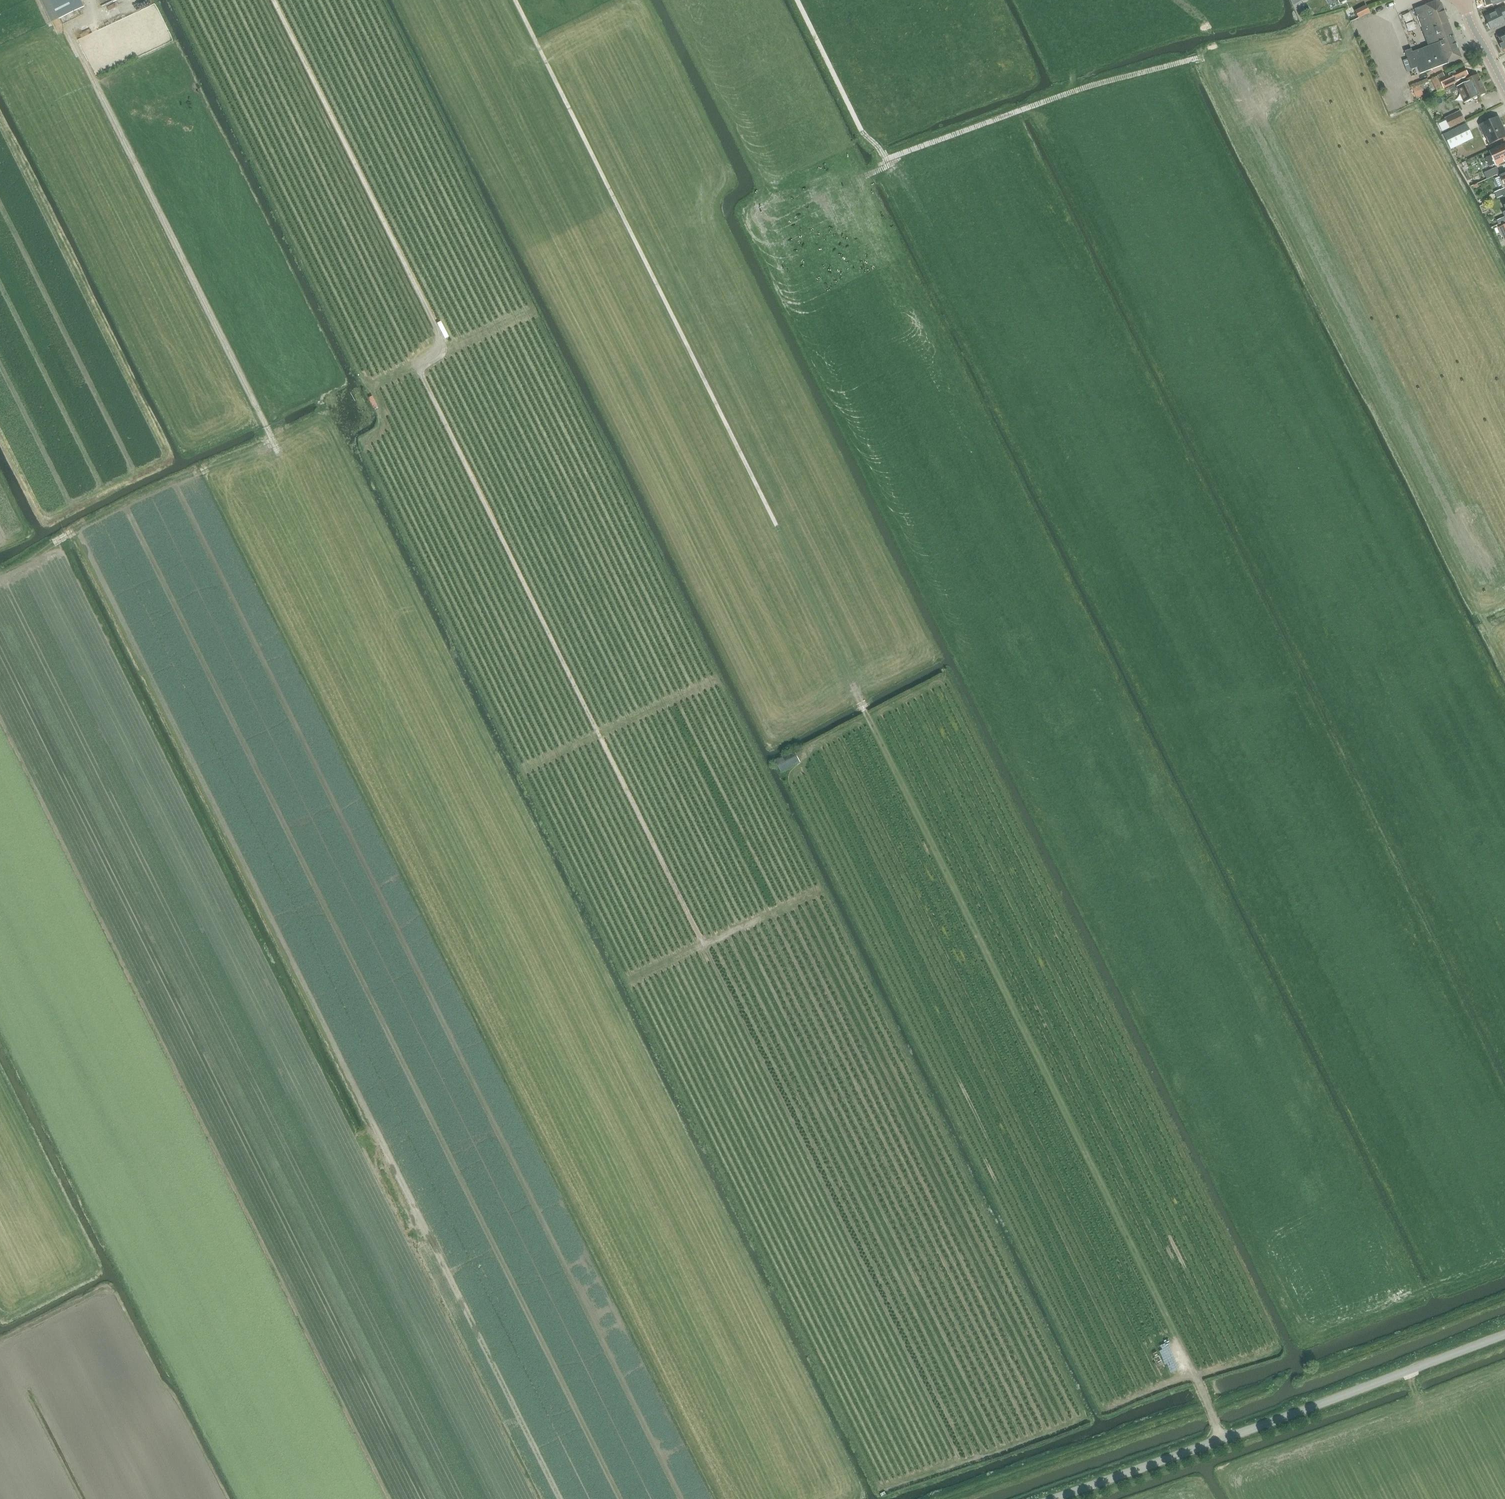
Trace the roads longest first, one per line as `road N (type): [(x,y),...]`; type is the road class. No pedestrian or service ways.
road 1 (track): [(306,1498),(0,890)]
road 2 (unclassified): [(1053,1498),(1504,1335)]

